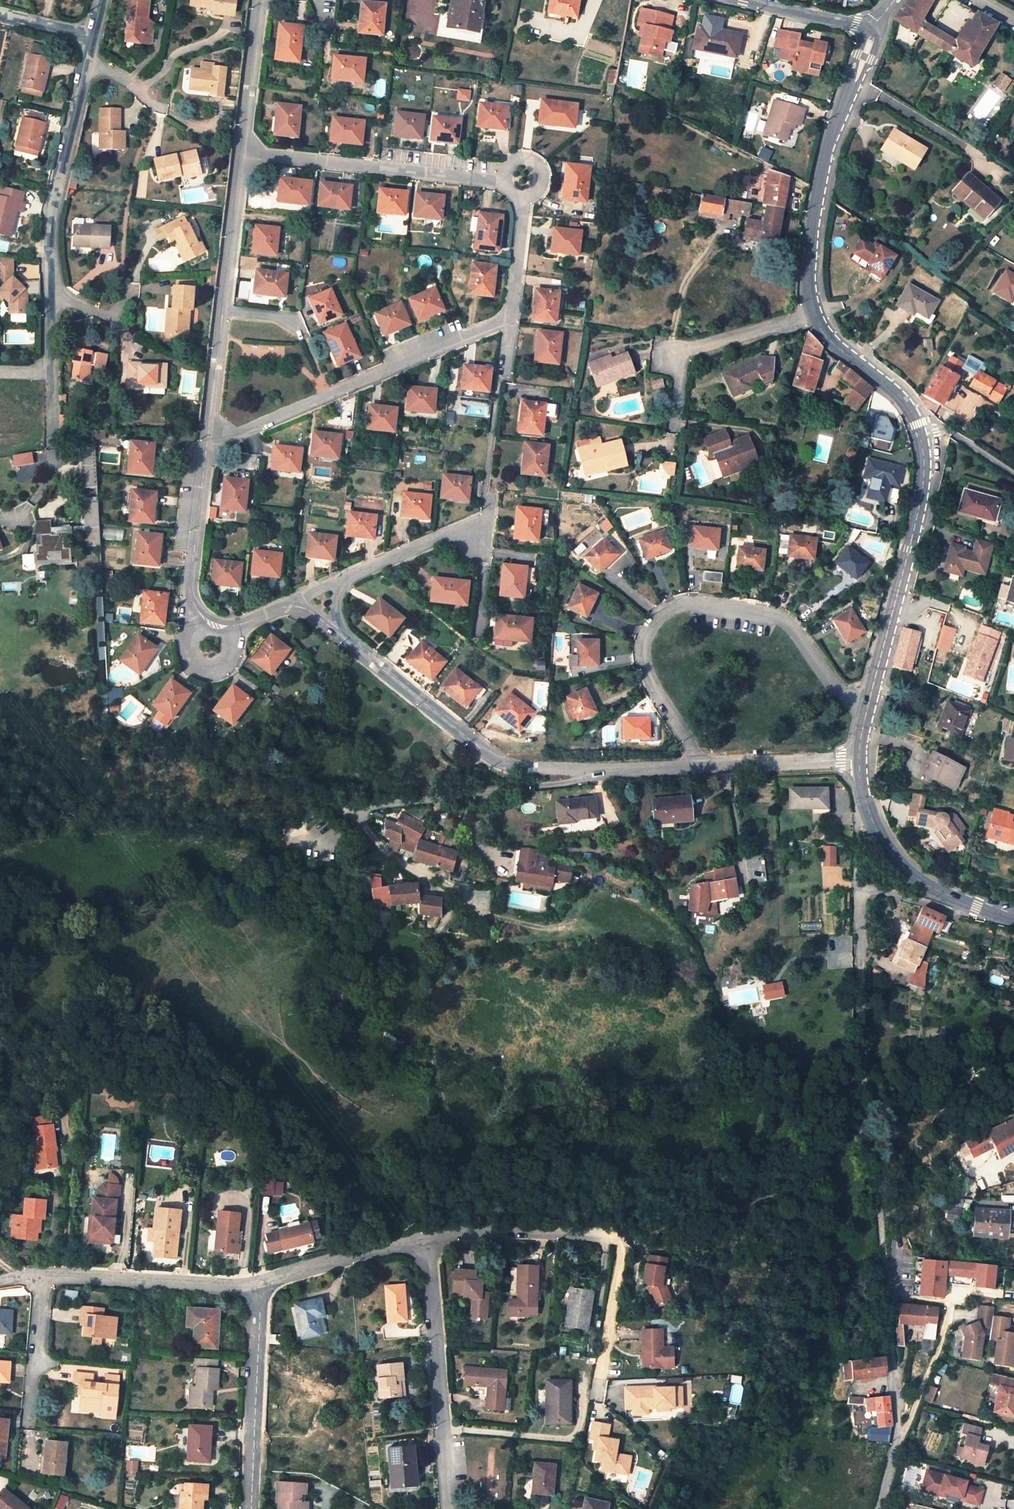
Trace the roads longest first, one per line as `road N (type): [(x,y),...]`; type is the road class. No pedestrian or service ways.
road 1 (unclassified): [(921,436),(892,389),(818,326),(806,279),(829,140),(877,27)]
road 2 (residential): [(646,769),(366,805),(364,824),(393,859),(487,912)]
road 3 (residential): [(101,0),(50,224),(51,438)]
road 4 (residential): [(865,722),(779,620),(688,603),(658,620),(643,649),(649,679),(702,767)]
road 5 (residential): [(510,316),(487,518),(295,600)]
road 6 (residential): [(425,1241),(460,1232),(617,1240),(621,1255),(598,1394)]
road 7 (residential): [(510,316),(207,442)]
road 8 (unclassified): [(921,436),(924,477),(906,572),(865,722)]
road 9 (residential): [(295,600),(225,630),(197,617),(190,595),(207,442)]
road 10 (residential): [(425,1241),(449,1508)]
road 11 (residential): [(242,150),(507,180)]
road 12 (residential): [(503,764),(295,600)]
road 13 (track): [(846,1121),(866,1138),(893,1370)]
road 14 (residential): [(0,1283),(43,1275),(255,1285)]
road 15 (unclassified): [(860,761),(879,837),(911,874),(1013,920)]
road 16 (residential): [(255,1285),(249,1508)]
road 17 (residential): [(255,1285),(425,1241)]
road 18 (residential): [(222,313),(242,150)]
road 19 (unclassified): [(860,761),(702,767)]
road 20 (residential): [(259,0),(242,150)]
road 21 (unclassified): [(877,27),(729,0)]
road 22 (unclassified): [(646,769),(503,764)]
road 23 (residential): [(893,1370),(899,1407),(881,1508)]
road 24 (residential): [(207,442),(222,313)]

